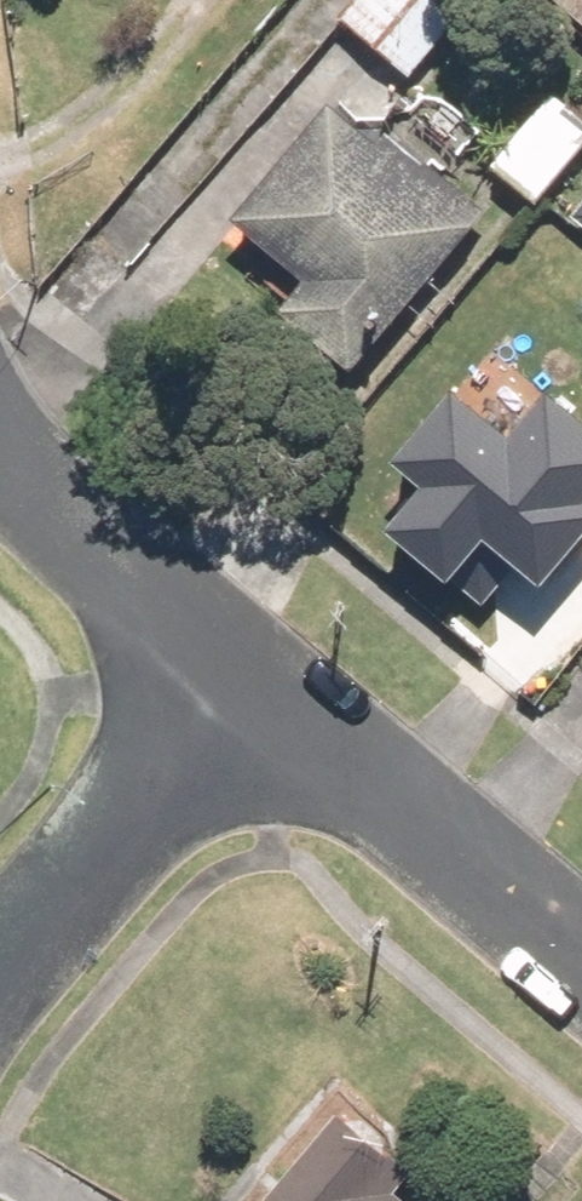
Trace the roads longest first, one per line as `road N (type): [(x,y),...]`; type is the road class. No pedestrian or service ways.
road 1 (residential): [(233,674),(581,973)]
road 2 (residential): [(0,992),(233,674)]
road 3 (residential): [(0,449),(233,674)]

